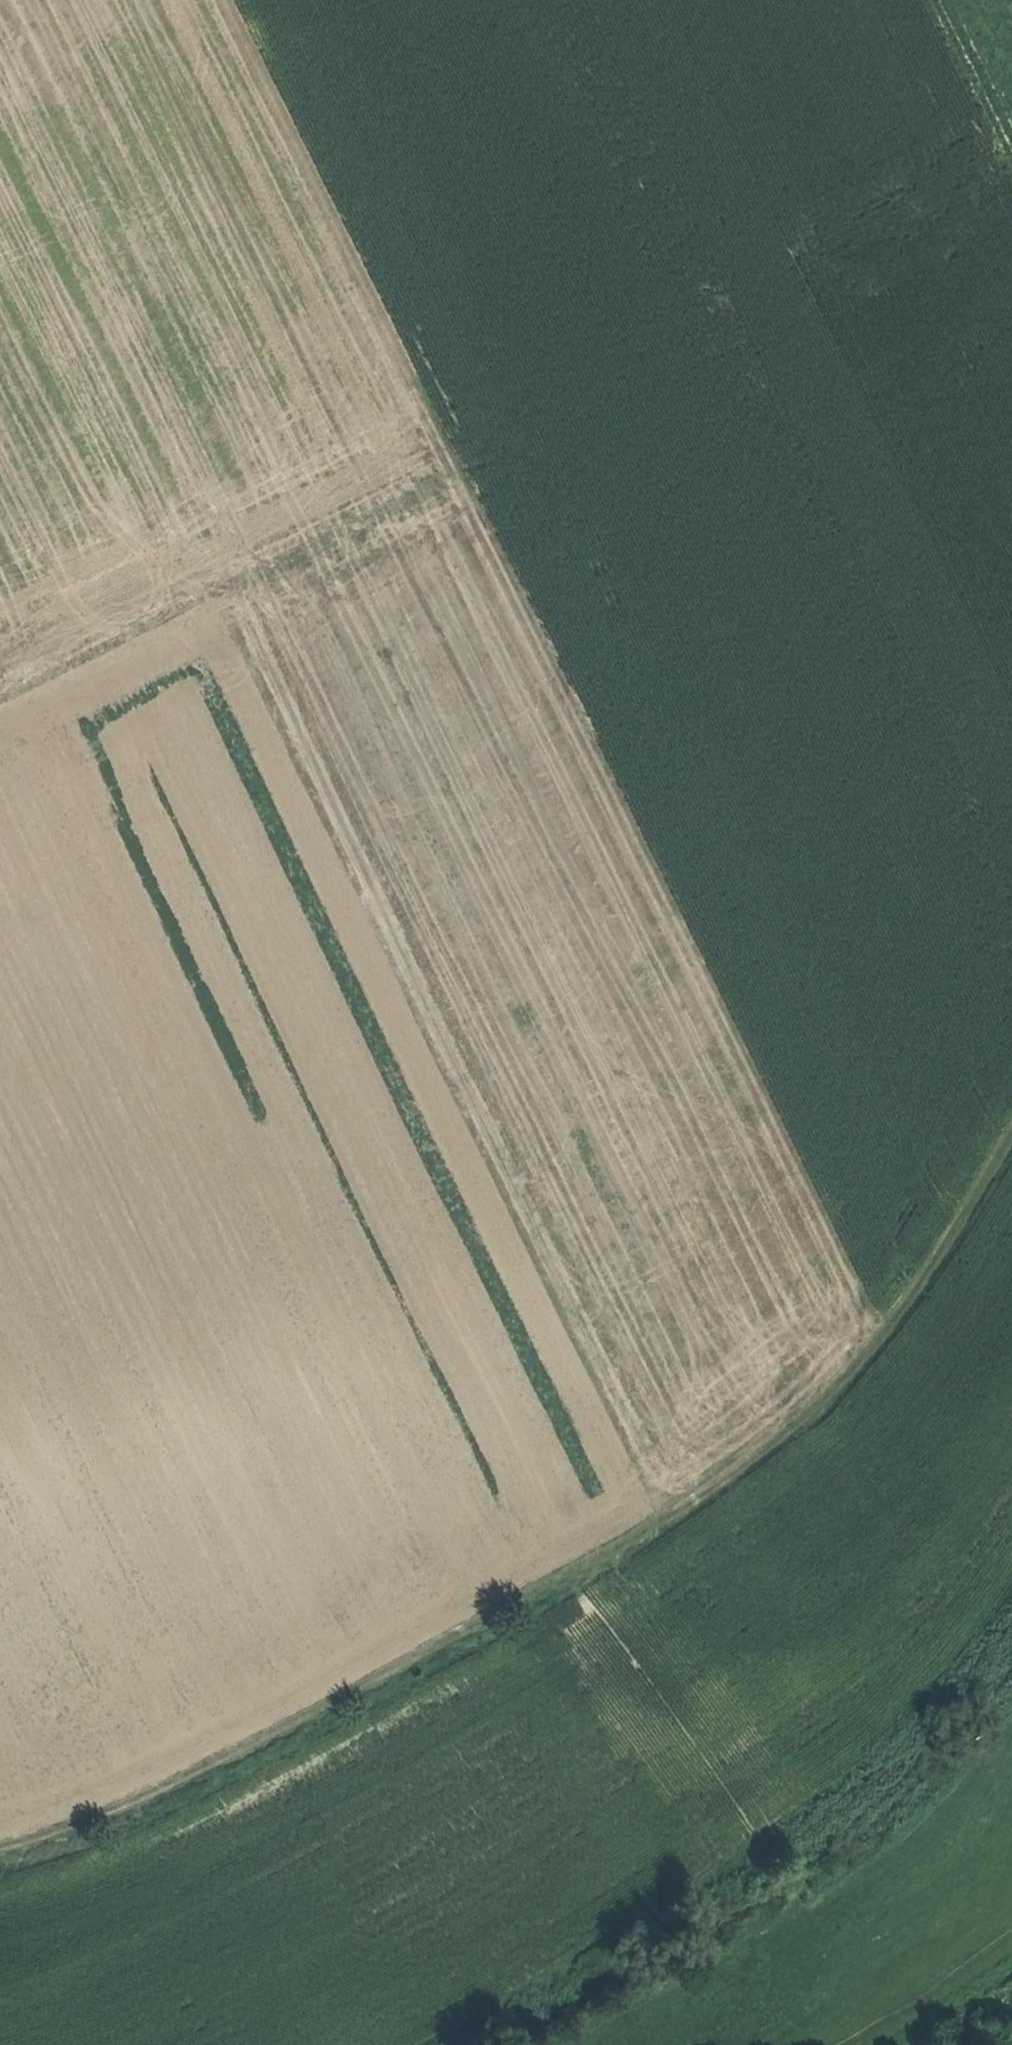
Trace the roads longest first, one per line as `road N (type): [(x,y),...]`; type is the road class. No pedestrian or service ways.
road 1 (track): [(1011,1141),(954,1240),(890,1326),(799,1421),(724,1481),(374,1681),(130,1801),(0,1846)]
road 2 (track): [(839,2044),(1011,1931)]
road 3 (track): [(942,0),(1011,144)]

